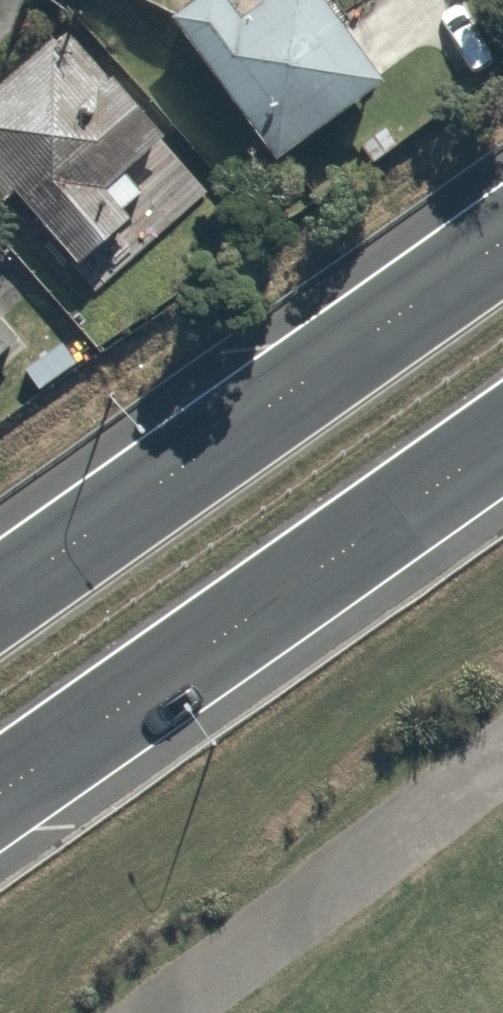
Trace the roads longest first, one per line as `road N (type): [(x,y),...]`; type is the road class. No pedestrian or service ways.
road 1 (trunk): [(502,437),(0,792)]
road 2 (trunk): [(0,598),(502,247)]

